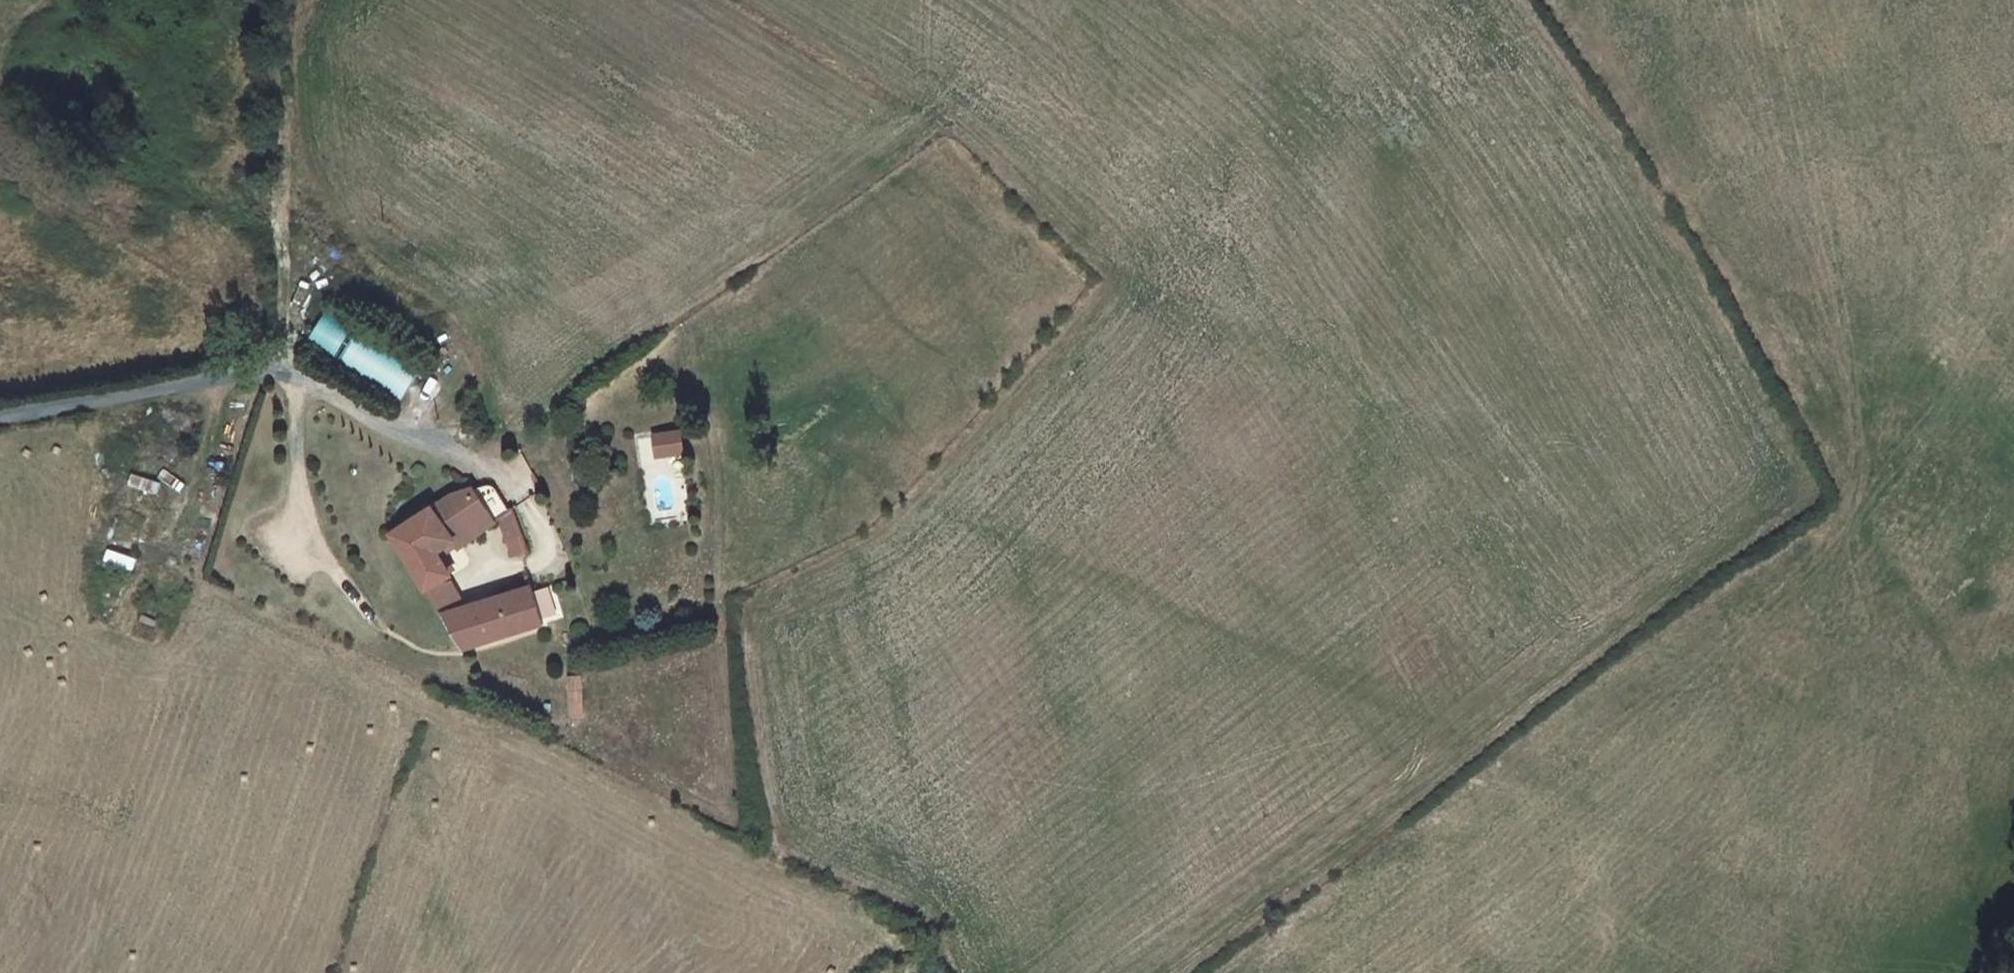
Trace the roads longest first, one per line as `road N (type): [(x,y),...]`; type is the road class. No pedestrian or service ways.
road 1 (residential): [(0,415),(276,368),(474,461),(530,505)]

